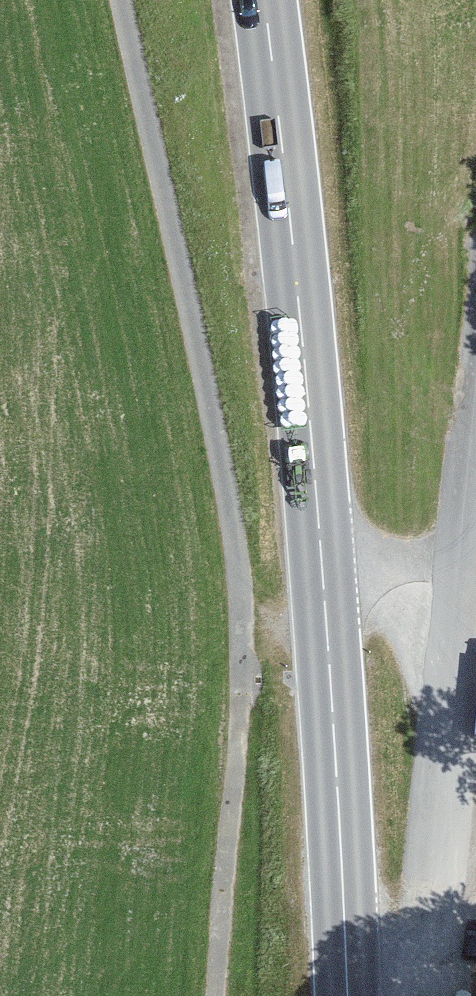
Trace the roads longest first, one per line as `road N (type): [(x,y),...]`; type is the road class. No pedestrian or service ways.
road 1 (track): [(123,0),(239,567),(241,716),(217,995)]
road 2 (primary): [(264,0),(309,390),(342,995)]
road 3 (track): [(422,995),(475,499)]
road 4 (track): [(465,597),(322,582)]

